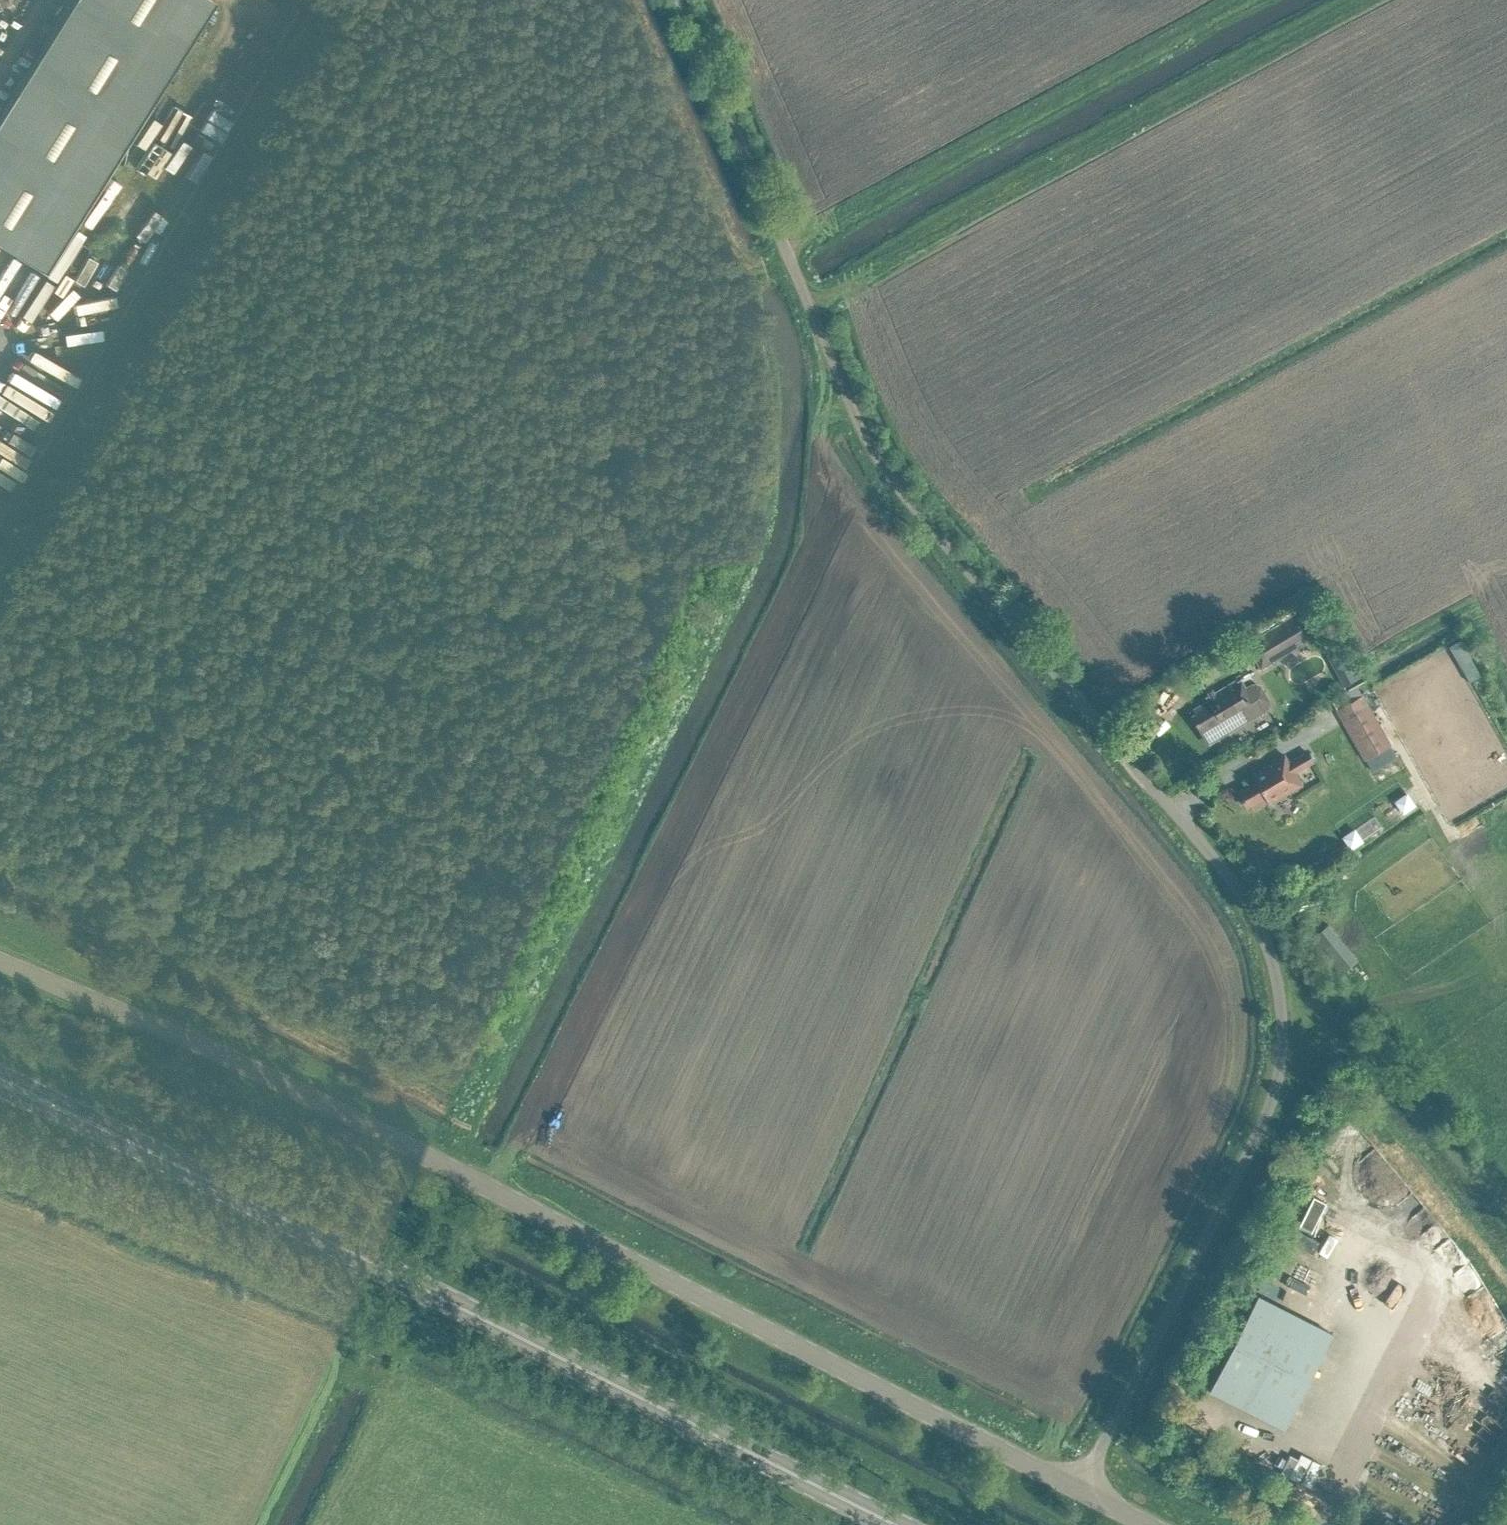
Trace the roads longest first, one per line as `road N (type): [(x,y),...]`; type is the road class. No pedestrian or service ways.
road 1 (unclassified): [(1079,1489),(1264,1115),(1280,1043),(1270,954),(1233,879),(890,477),(859,426),(679,0)]
road 2 (unclassified): [(1079,1489),(269,1077),(0,959)]
road 3 (primary): [(898,1524),(48,1102)]

